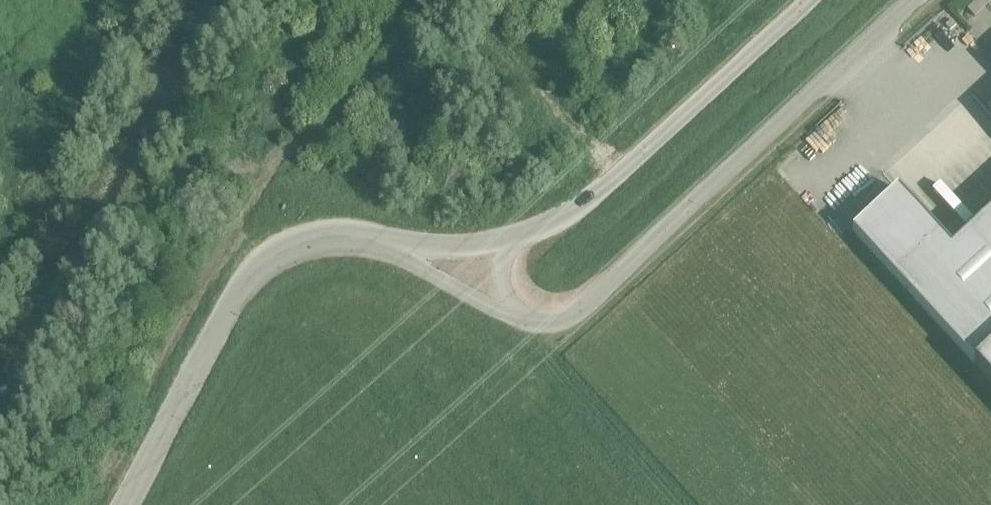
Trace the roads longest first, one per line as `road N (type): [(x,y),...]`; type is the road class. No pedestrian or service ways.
road 1 (tertiary): [(527,324),(593,302),(911,0)]
road 2 (tertiary): [(126,504),(255,263),(295,241),(344,234),(414,253)]
road 3 (tertiary): [(808,0),(613,181),(512,234)]
road 4 (tertiary): [(414,253),(466,294),(527,324)]

